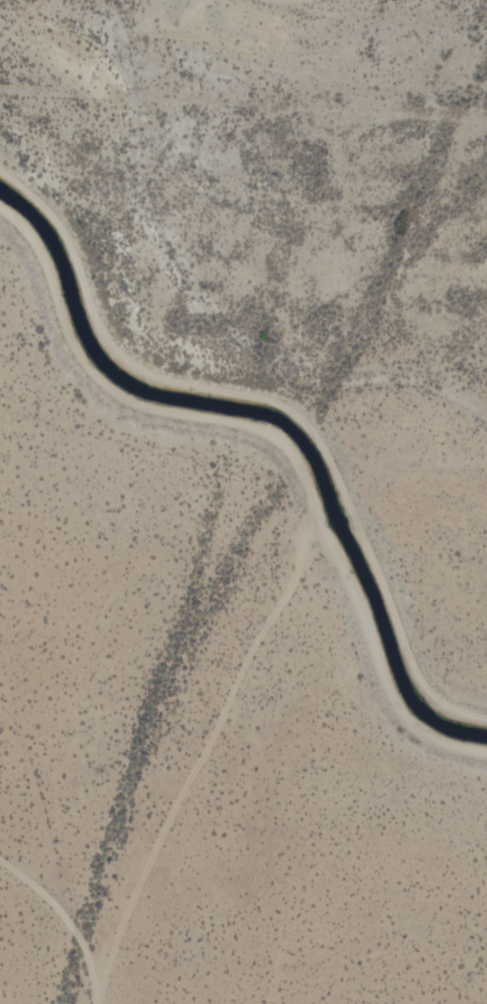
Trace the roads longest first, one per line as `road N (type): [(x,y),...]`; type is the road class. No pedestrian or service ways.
road 1 (track): [(0,205),(37,239),(74,337),(104,380),(151,407),(255,427),(286,445),(302,464),(403,708),(433,738),(486,753)]
road 2 (track): [(0,170),(61,225),(102,329),(132,365),(170,382),(275,401),(309,423),(330,454),(415,668),(443,703),(486,720)]
road 3 (track): [(97,1003),(114,943),(319,509)]
road 4 (track): [(92,1003),(64,930),(0,868)]

